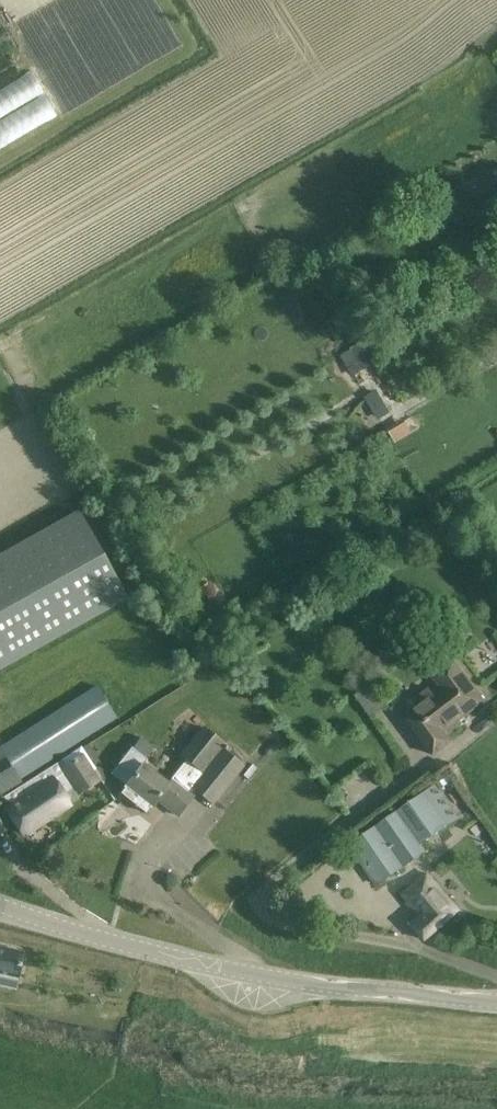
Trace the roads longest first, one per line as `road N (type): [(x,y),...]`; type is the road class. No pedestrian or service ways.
road 1 (tertiary): [(496,1001),(312,985),(199,964),(0,905)]

